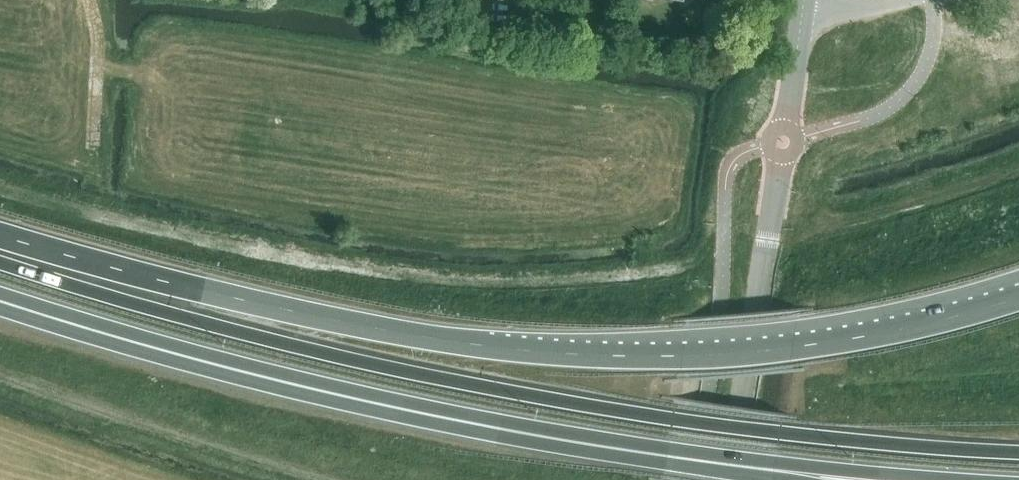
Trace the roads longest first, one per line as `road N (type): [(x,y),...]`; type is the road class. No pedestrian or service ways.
road 1 (trunk): [(1018,451),(779,431),(467,384),(282,343),(0,263)]
road 2 (trunk): [(1018,299),(788,349),(565,354),(378,331),(0,237)]
road 3 (trunk): [(0,300),(421,414),(715,462)]
road 4 (tertiary): [(731,479),(780,156)]
road 5 (trunk): [(715,462),(973,479)]
road 6 (track): [(93,141),(97,42),(89,0)]
road 7 (tertiary): [(785,127),(804,0)]

